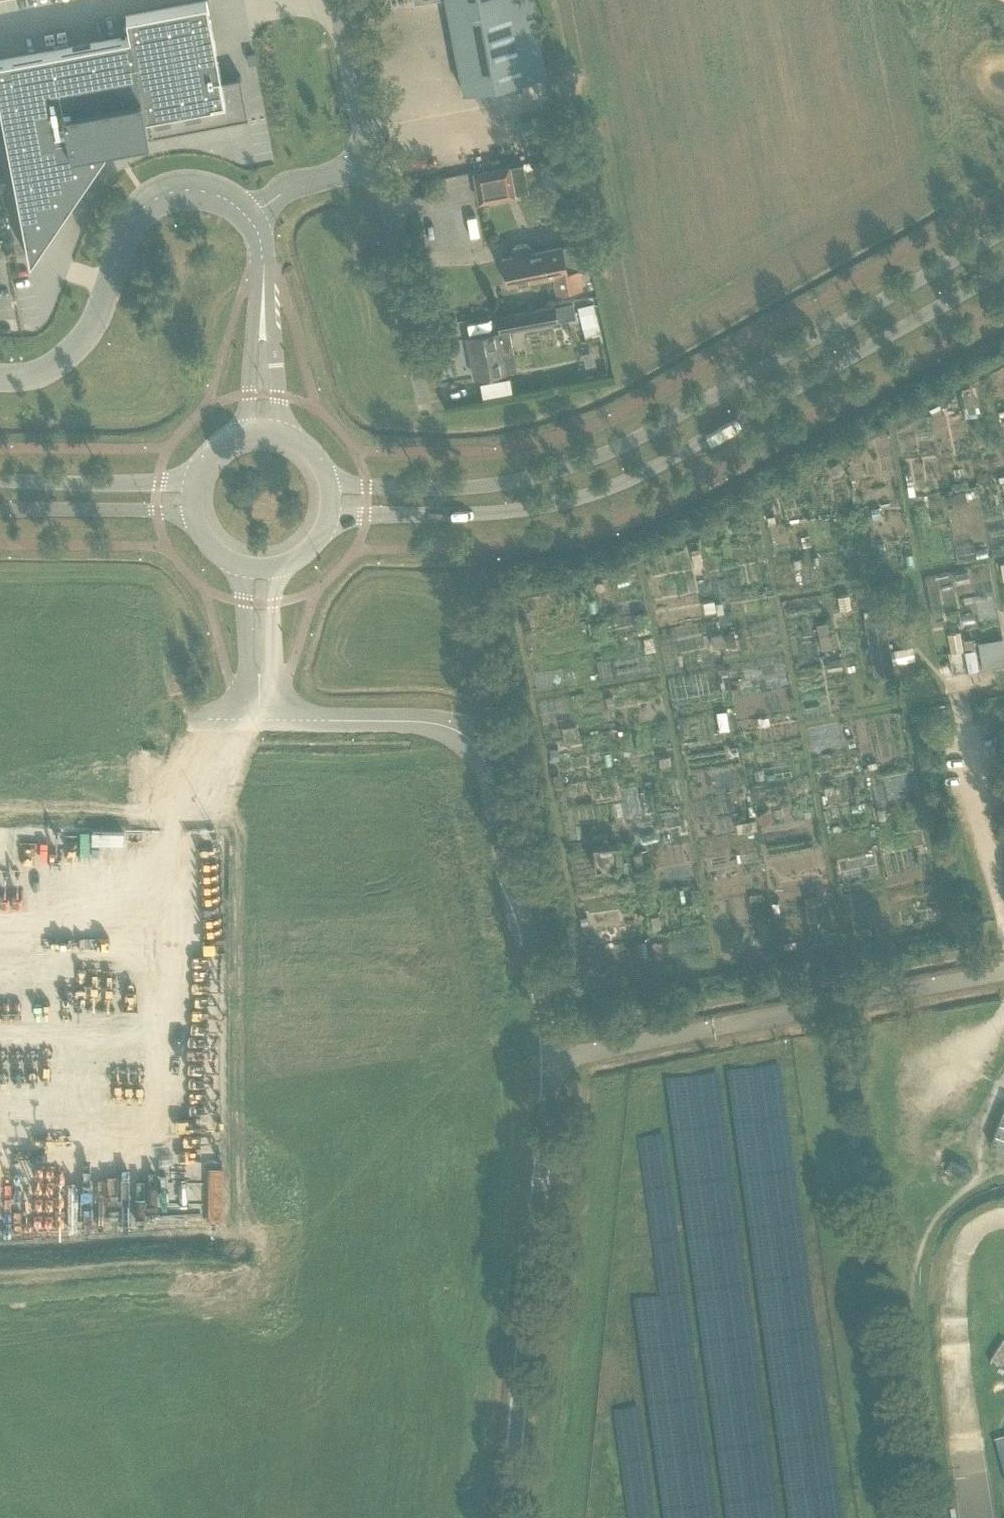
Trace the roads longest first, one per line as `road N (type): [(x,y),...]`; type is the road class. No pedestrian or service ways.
road 1 (secondary): [(1003,234),(586,464),(454,491),(330,486)]
road 2 (secondary): [(330,520),(454,519),(598,493),(652,471),(1003,272)]
road 3 (unclassified): [(552,1056),(491,784),(473,745),(447,726),(266,722)]
road 4 (unclassified): [(507,1517),(552,1056)]
road 5 (residential): [(552,1056),(1003,969)]
road 6 (unclassified): [(250,220),(201,194),(144,207),(77,350),(56,370),(0,383)]
road 7 (unclassified): [(423,411),(369,170)]
road 8 (secondary): [(196,486),(0,483)]
road 9 (secondary): [(0,513),(195,516)]
road 10 (unclassified): [(369,170),(338,0)]
road 11 (unclassified): [(237,567),(245,663),(266,722)]
road 12 (unclassified): [(266,722),(275,571)]
road 13 (unclassified): [(250,220),(289,192),(369,170)]
road 14 (unclassified): [(264,313),(240,438)]
road 15 (unclassified): [(280,436),(264,313)]

